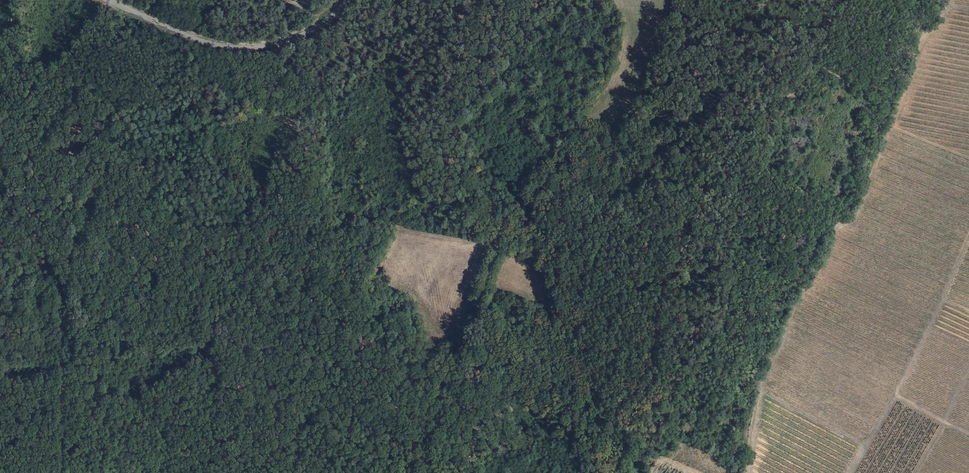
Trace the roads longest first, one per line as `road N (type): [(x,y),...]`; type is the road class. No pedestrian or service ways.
road 1 (unclassified): [(348,0),(296,38),(235,48),(109,0)]

